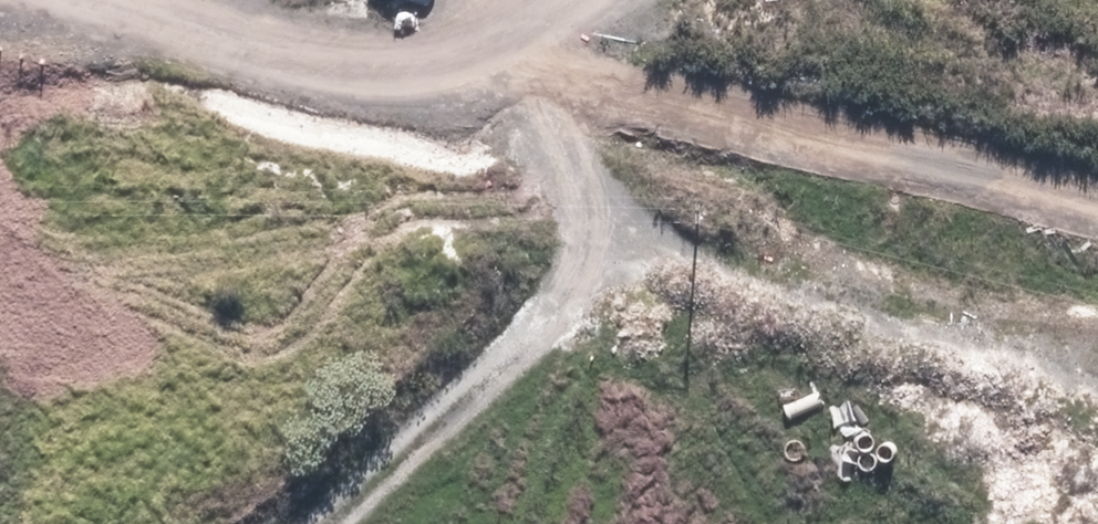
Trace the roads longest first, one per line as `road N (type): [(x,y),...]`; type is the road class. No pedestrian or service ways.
road 1 (track): [(1097,221),(171,0)]
road 2 (unknown): [(1097,392),(390,221)]
road 3 (tertiary): [(538,0),(196,523)]

